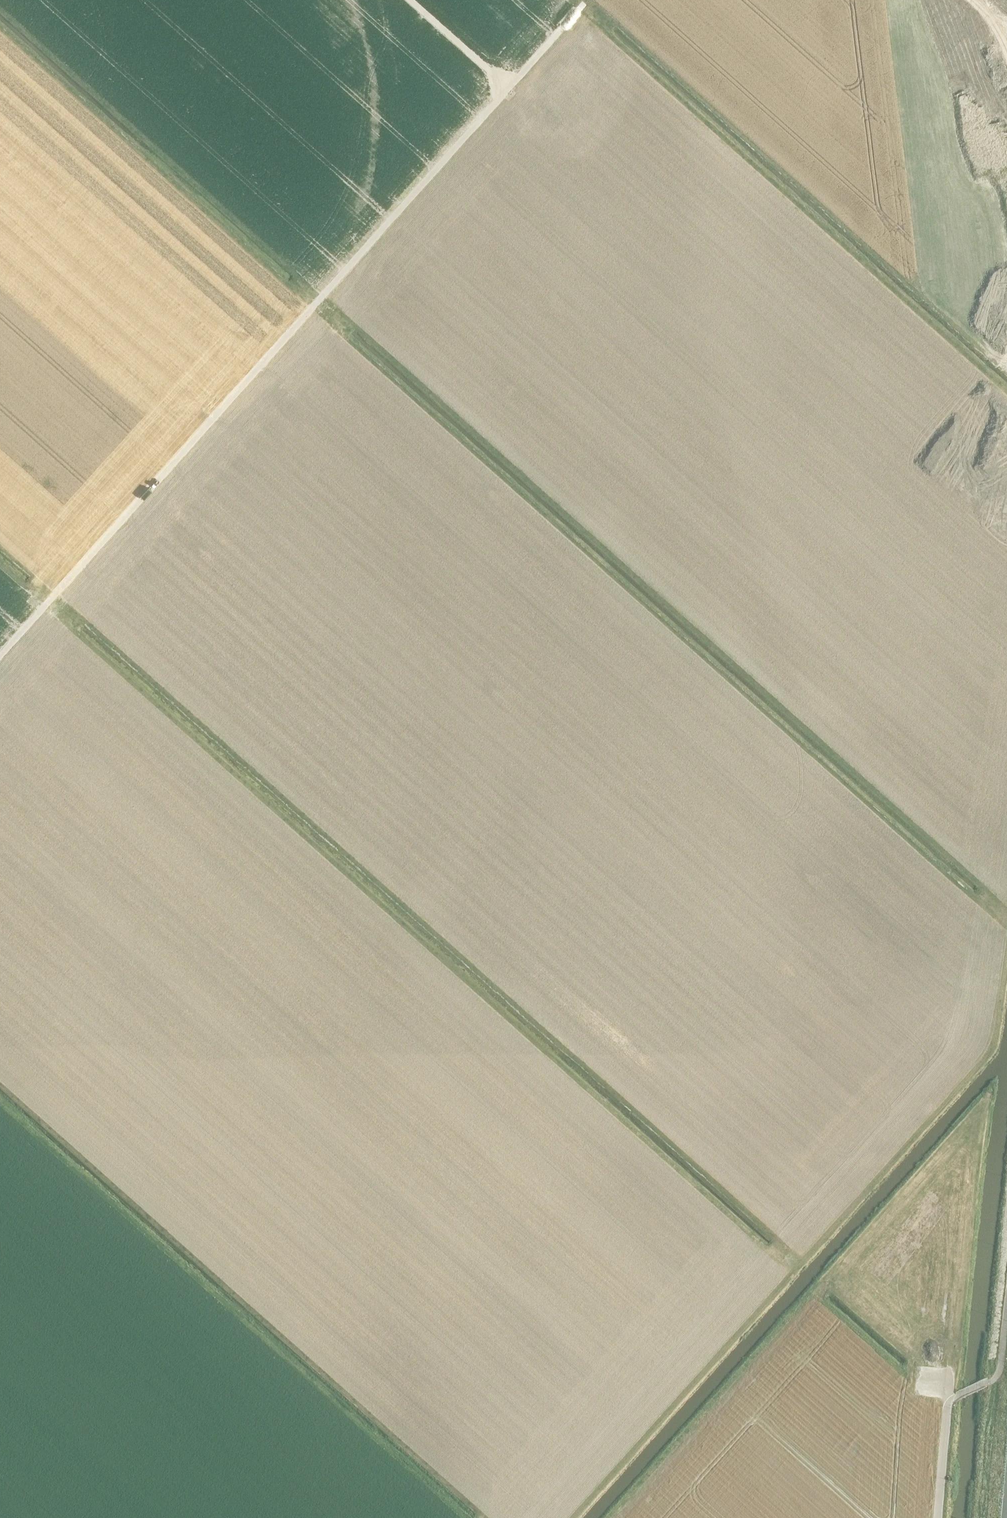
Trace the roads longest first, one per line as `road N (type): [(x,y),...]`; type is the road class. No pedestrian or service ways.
road 1 (track): [(0,657),(495,106),(503,87),(491,71),(411,0)]

